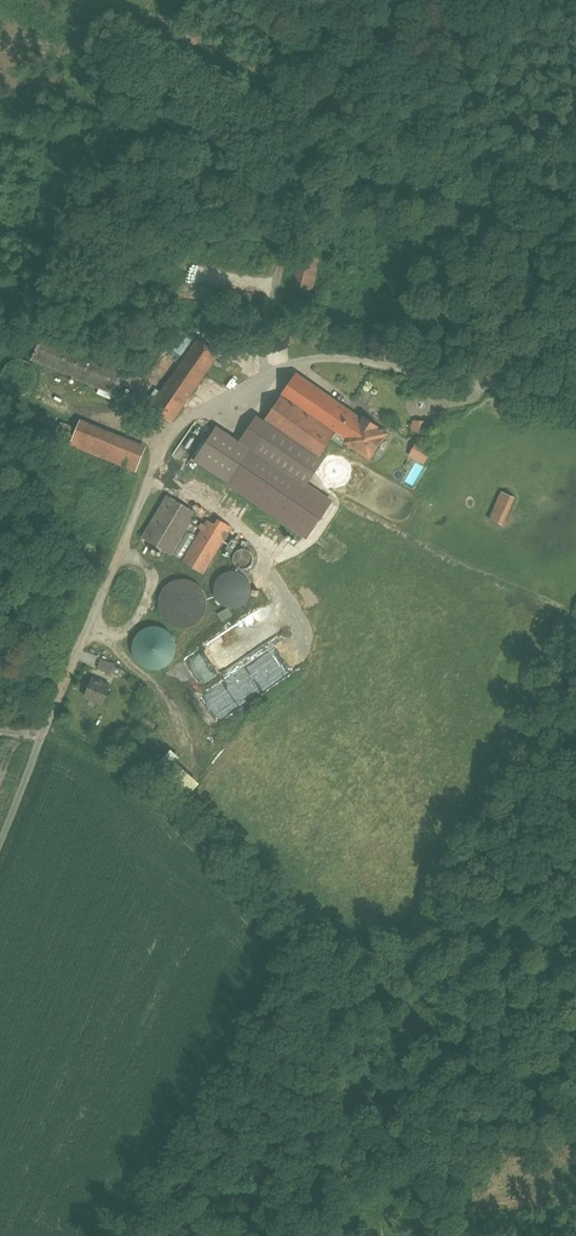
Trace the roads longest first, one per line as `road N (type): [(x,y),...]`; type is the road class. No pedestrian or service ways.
road 1 (track): [(0,865),(148,483),(185,428),(244,388),(318,356),(411,360),(575,385)]

